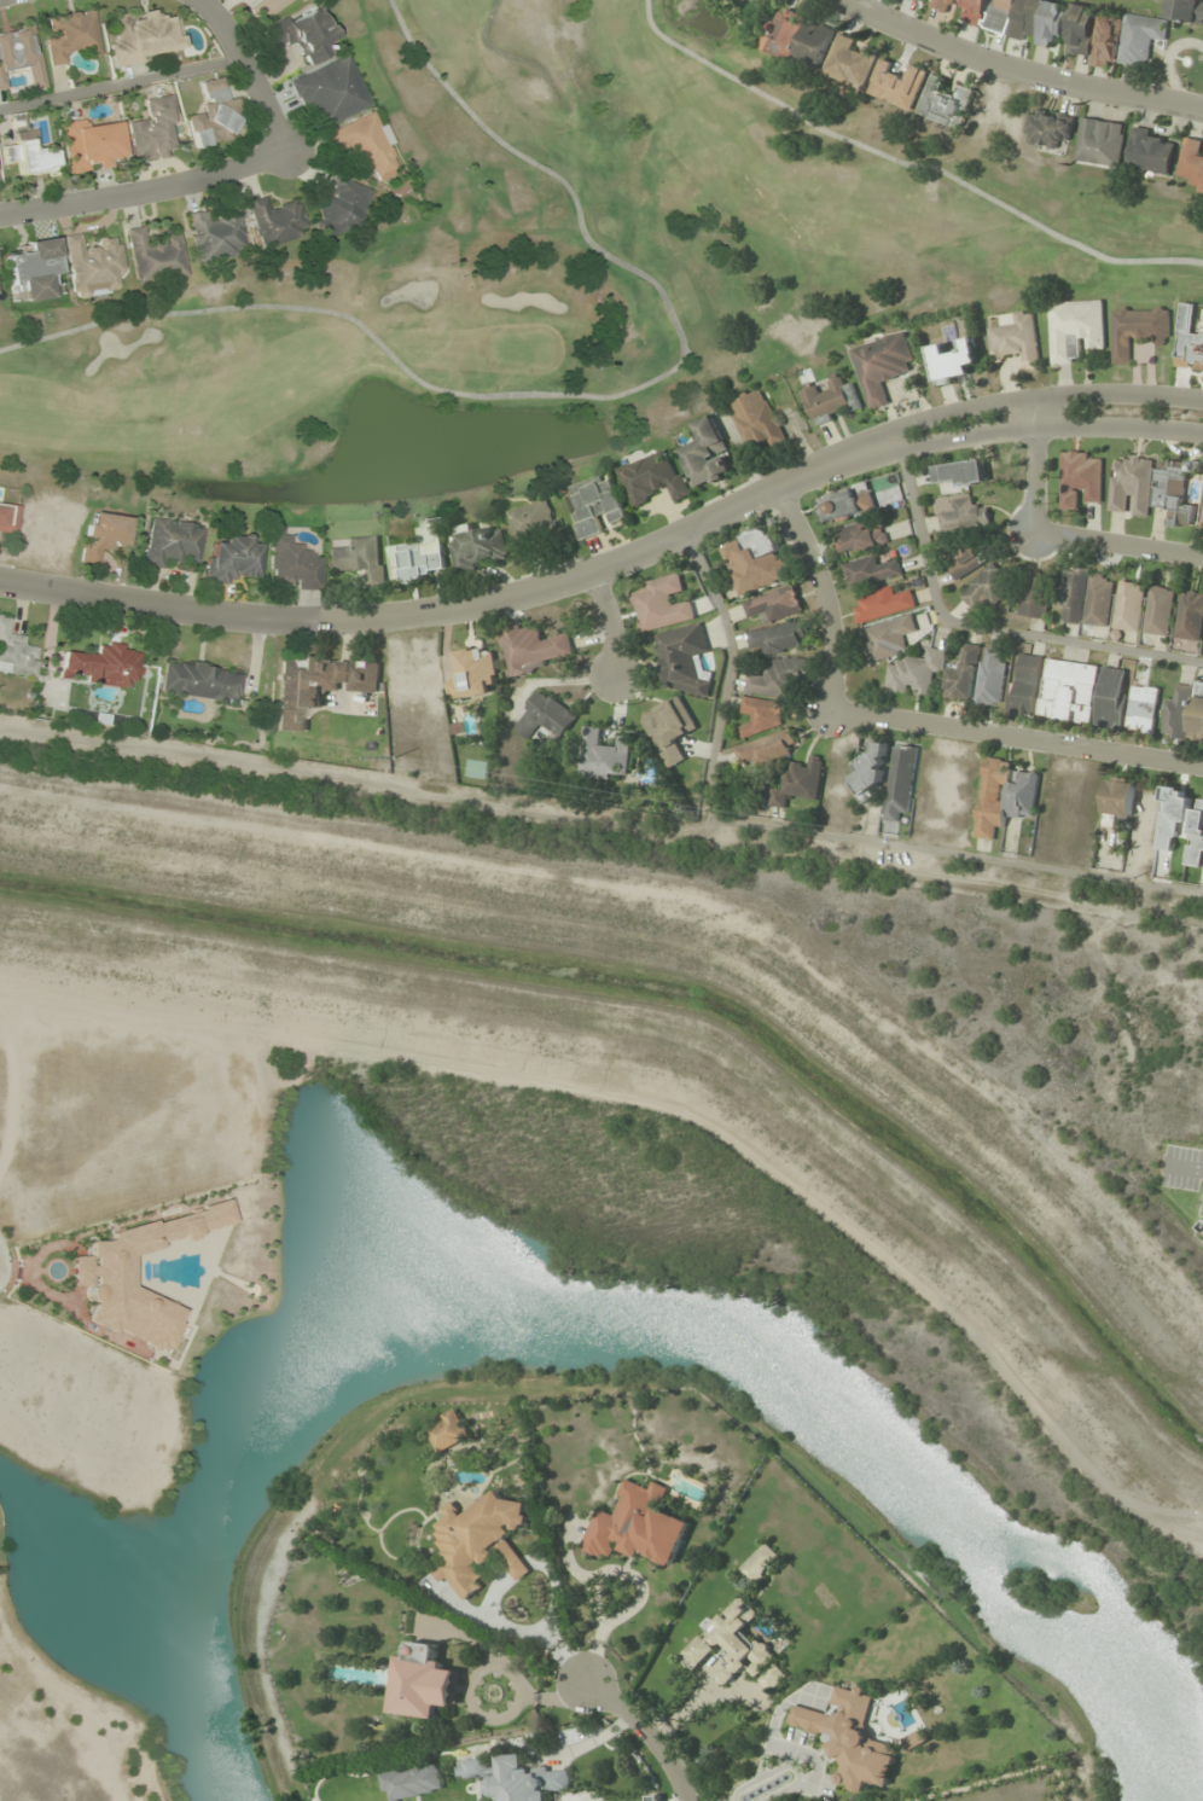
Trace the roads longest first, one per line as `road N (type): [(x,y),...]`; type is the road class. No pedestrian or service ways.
road 1 (residential): [(0,581),(226,618),(475,609),(949,425),(1094,406),(1202,415)]
road 2 (residential): [(1202,899),(0,732)]
road 3 (residential): [(1202,767),(830,710),(835,660),(820,577),(777,486)]
road 4 (residential): [(201,0),(217,12),(260,81),(275,124),(269,156),(174,185),(0,207)]
road 5 (residential): [(1202,109),(1051,81),(925,42),(848,0)]
road 6 (residential): [(1030,411),(1036,536),(1202,558)]
road 7 (residential): [(587,1680),(659,1748),(688,1800)]

